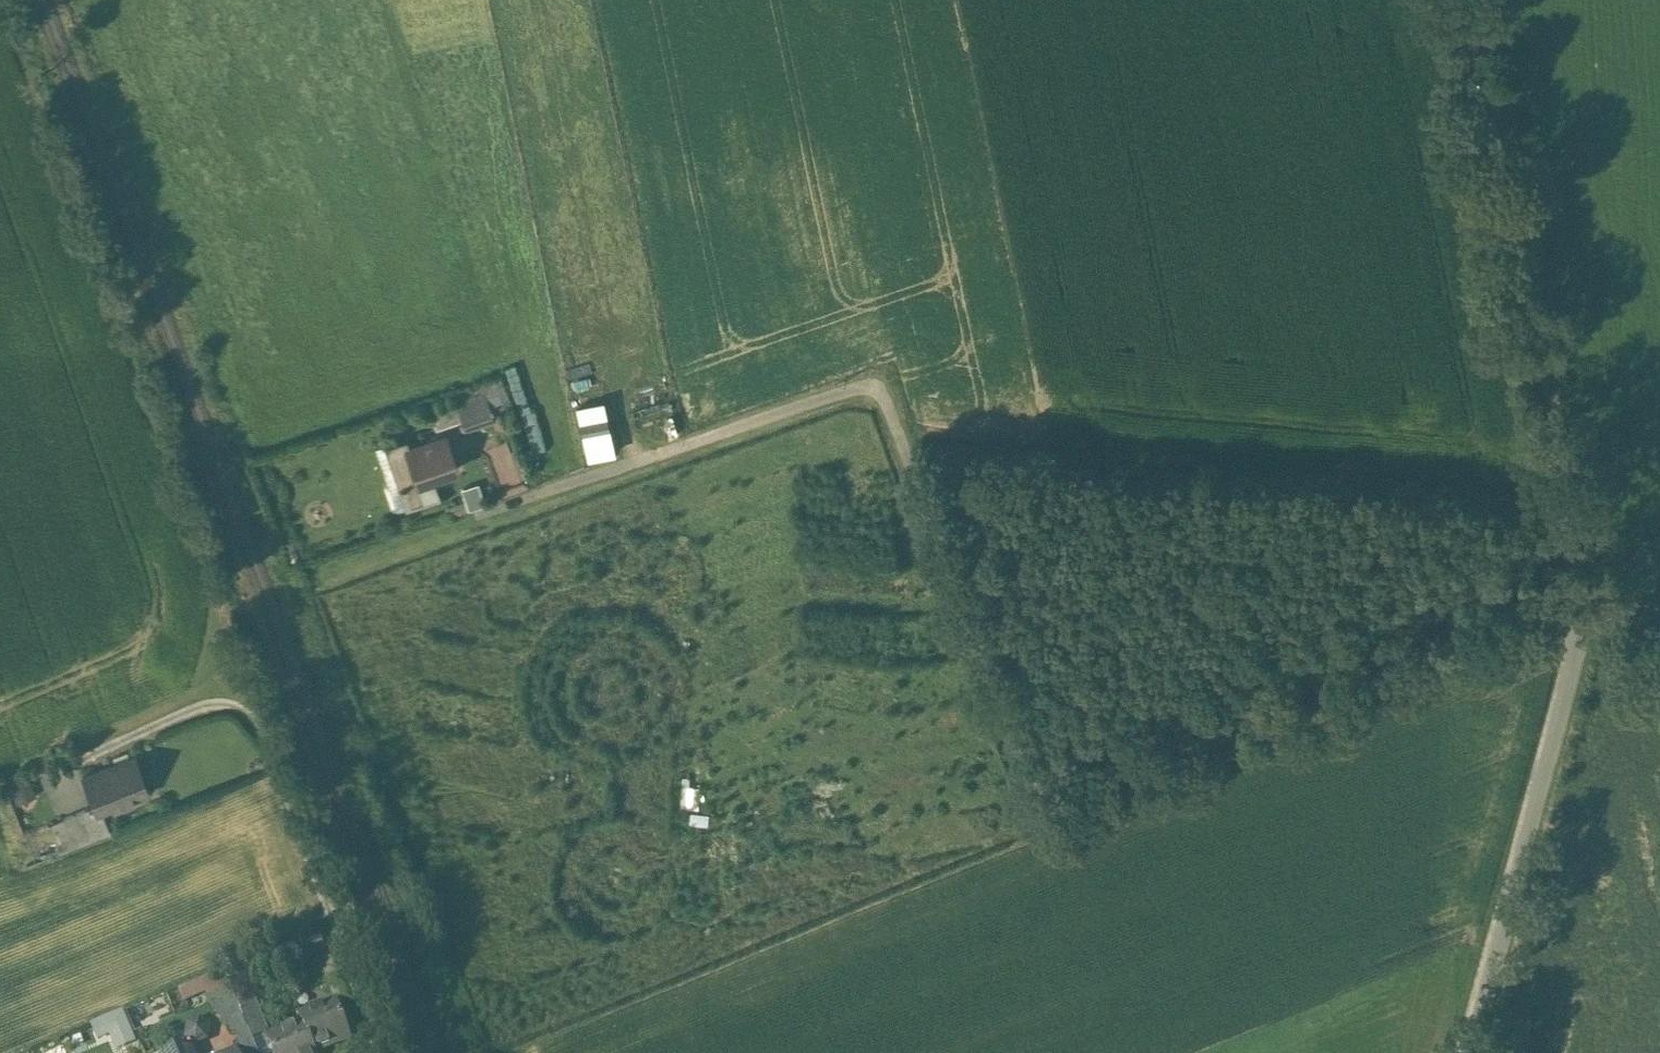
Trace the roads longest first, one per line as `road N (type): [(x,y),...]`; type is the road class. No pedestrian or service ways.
road 1 (unclassified): [(1482,0),(1483,73),(1582,584),(1581,616)]
road 2 (unclassified): [(1581,616),(1469,1052)]

